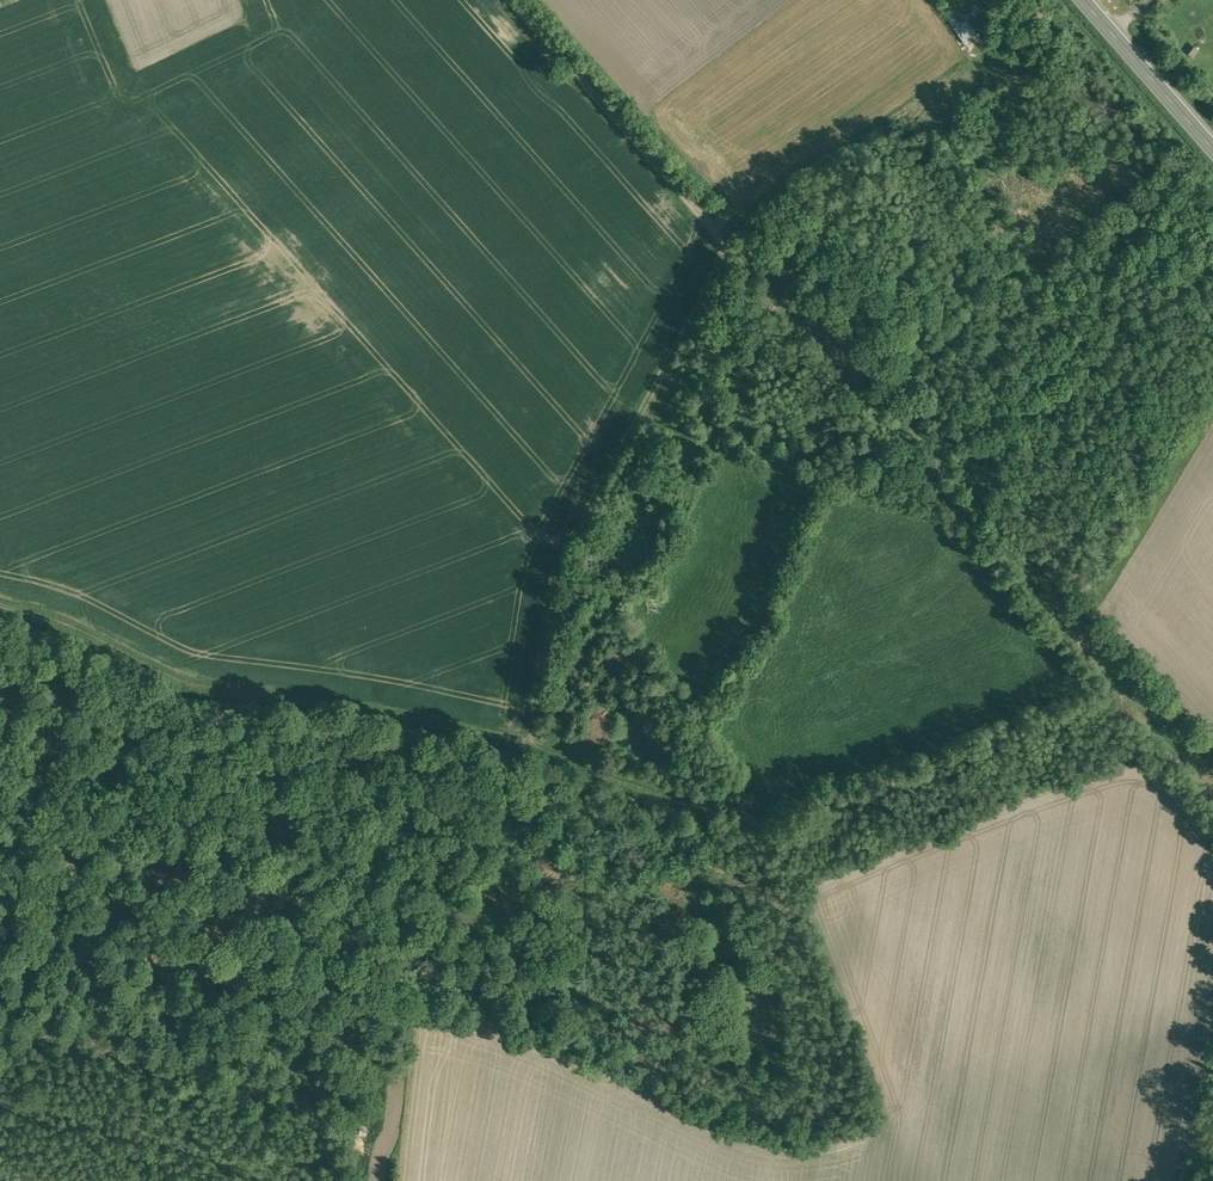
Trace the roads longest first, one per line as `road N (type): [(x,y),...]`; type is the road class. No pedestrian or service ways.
road 1 (secondary): [(1212,150),(1083,0)]

